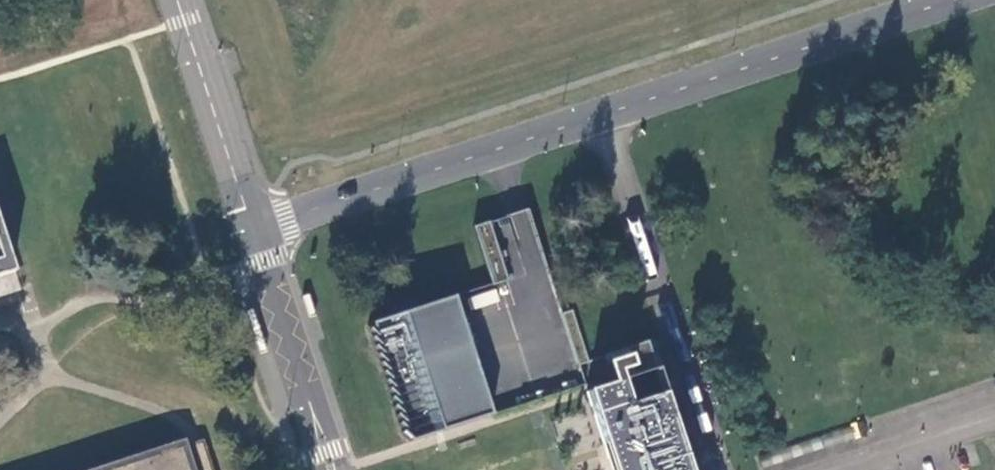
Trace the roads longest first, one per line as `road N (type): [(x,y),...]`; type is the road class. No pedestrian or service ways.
road 1 (unclassified): [(254,228),(606,124),(967,0)]
road 2 (tertiary): [(254,228),(334,469)]
road 3 (tertiary): [(180,0),(254,228)]

